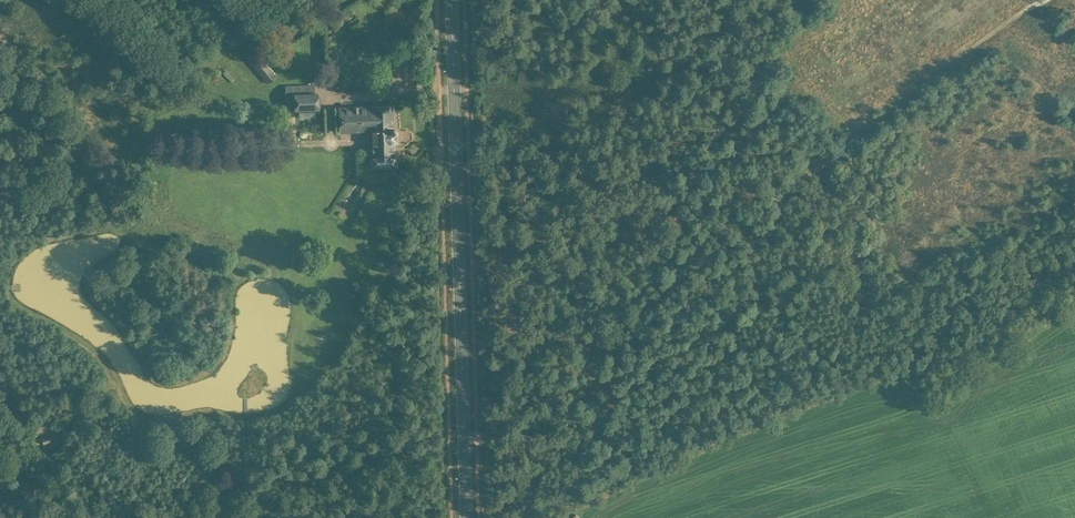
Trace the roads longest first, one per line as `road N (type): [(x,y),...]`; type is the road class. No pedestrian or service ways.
road 1 (track): [(477,441),(1043,0)]
road 2 (primary): [(466,517),(453,0)]
road 3 (track): [(0,51),(83,145)]

